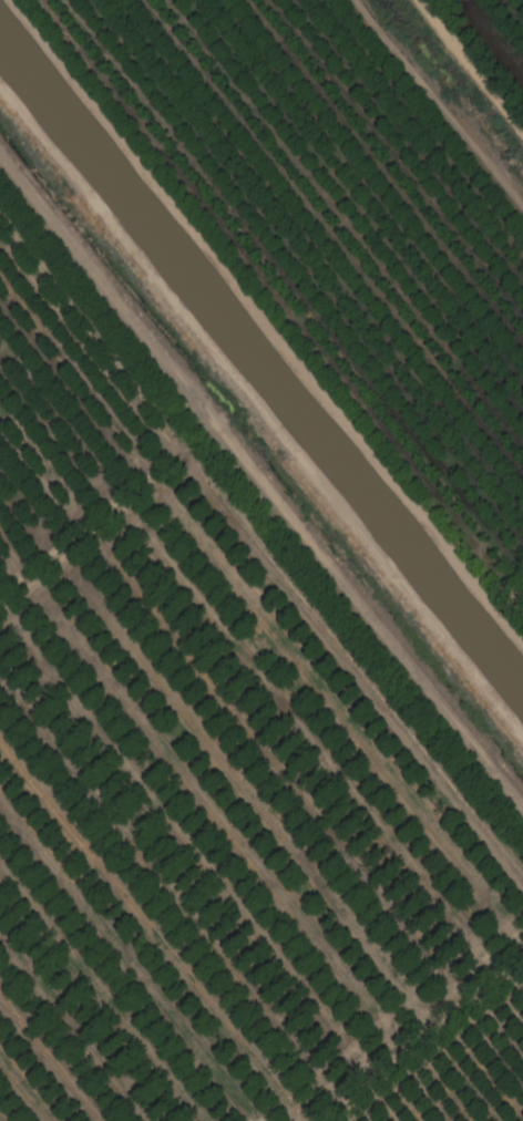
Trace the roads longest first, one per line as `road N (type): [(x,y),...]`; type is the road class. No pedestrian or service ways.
road 1 (track): [(522,802),(0,142)]
road 2 (track): [(0,90),(522,743)]
road 3 (residential): [(522,640),(12,0)]

